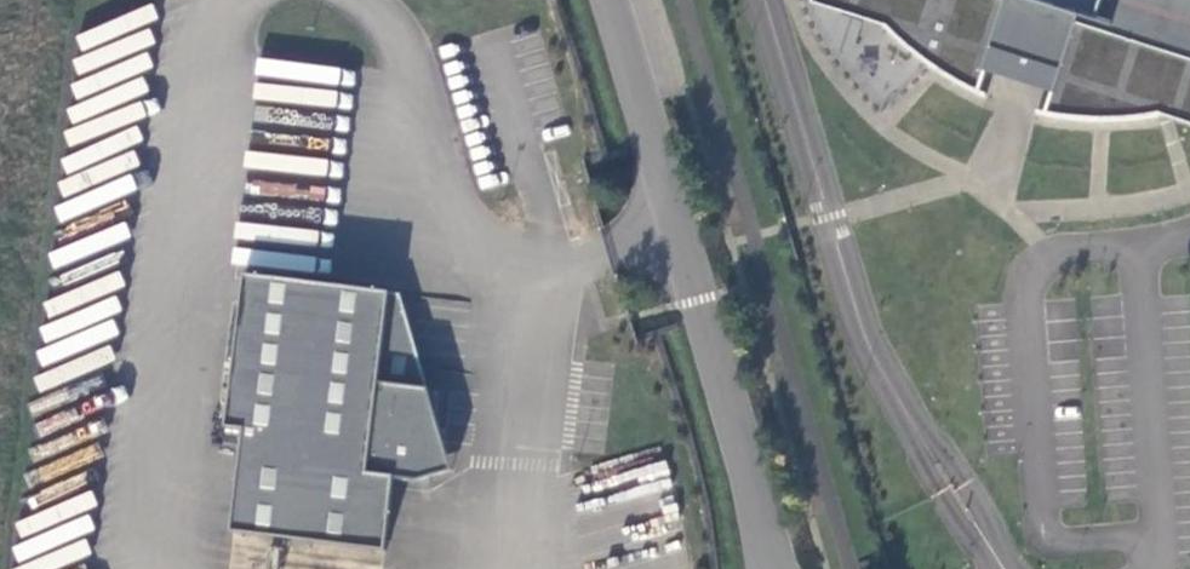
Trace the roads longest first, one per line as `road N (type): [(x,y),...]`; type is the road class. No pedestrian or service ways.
road 1 (unclassified): [(774,568),(609,0)]

